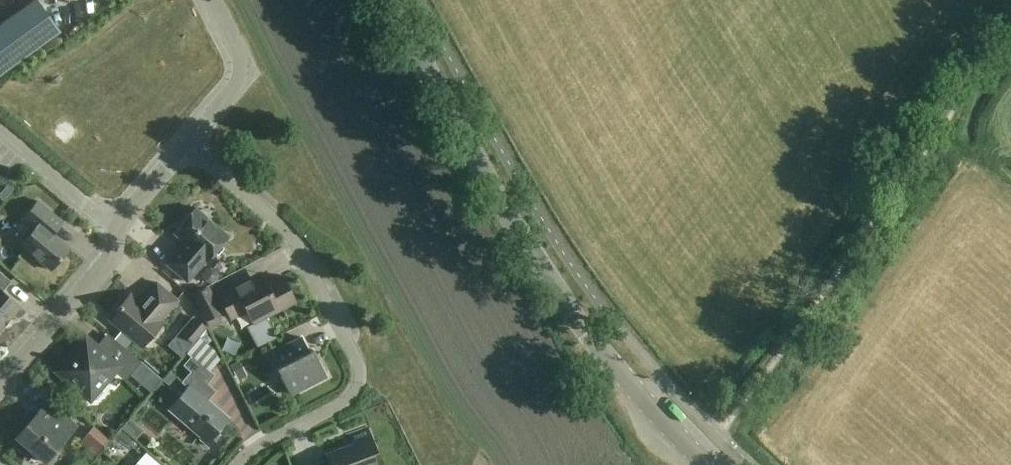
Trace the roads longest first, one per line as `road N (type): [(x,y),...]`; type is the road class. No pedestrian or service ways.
road 1 (tertiary): [(709,464),(562,295),(390,0)]
road 2 (residential): [(240,464),(254,449),(354,395),(361,371),(302,252),(187,147)]
road 3 (residential): [(0,390),(111,260),(119,230)]
road 4 (residential): [(187,147),(250,72),(213,0)]
road 5 (residential): [(0,130),(119,230)]

